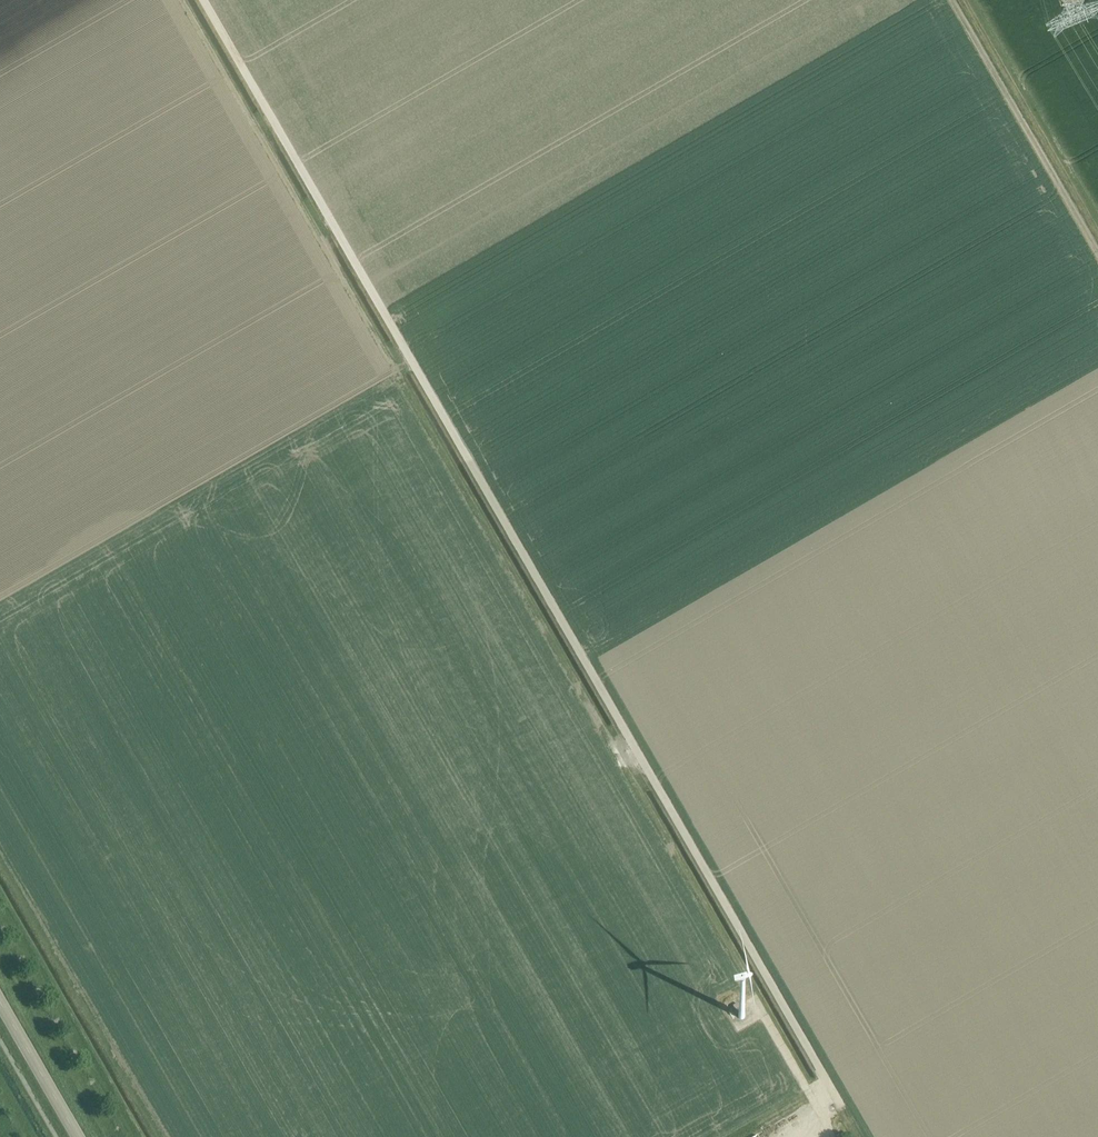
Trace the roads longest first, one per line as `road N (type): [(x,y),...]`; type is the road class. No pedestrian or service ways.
road 1 (tertiary): [(0,1016),(71,1136)]

